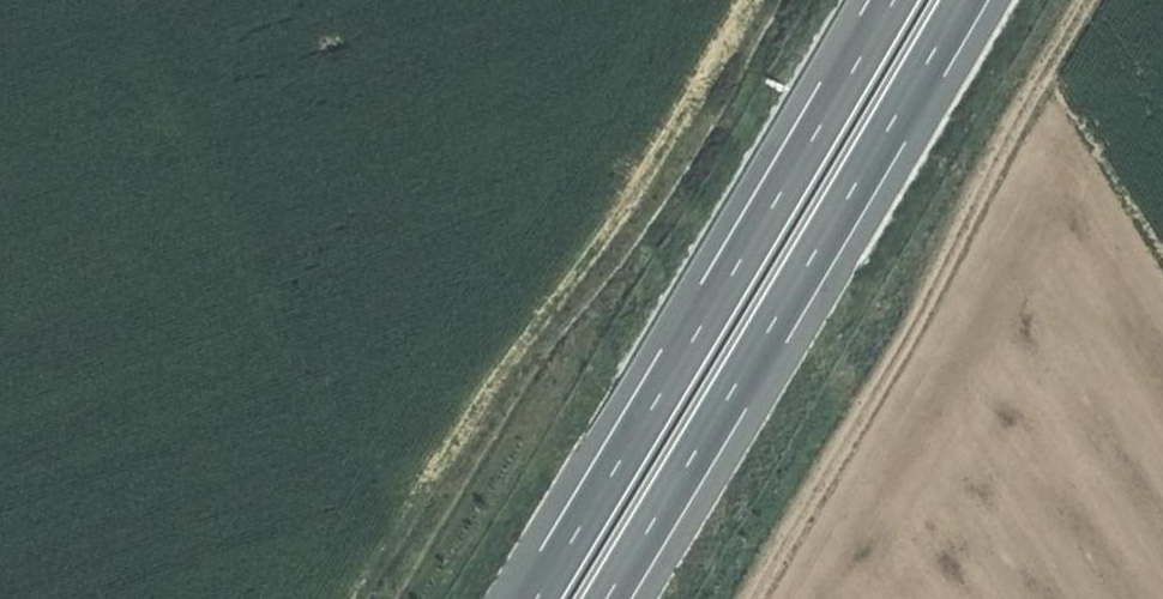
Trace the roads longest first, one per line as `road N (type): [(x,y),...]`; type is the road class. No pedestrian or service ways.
road 1 (track): [(380,598),(753,0)]
road 2 (motorway): [(593,598),(952,0)]
road 3 (motorway): [(881,0),(523,598)]
road 4 (track): [(756,598),(1091,0)]

